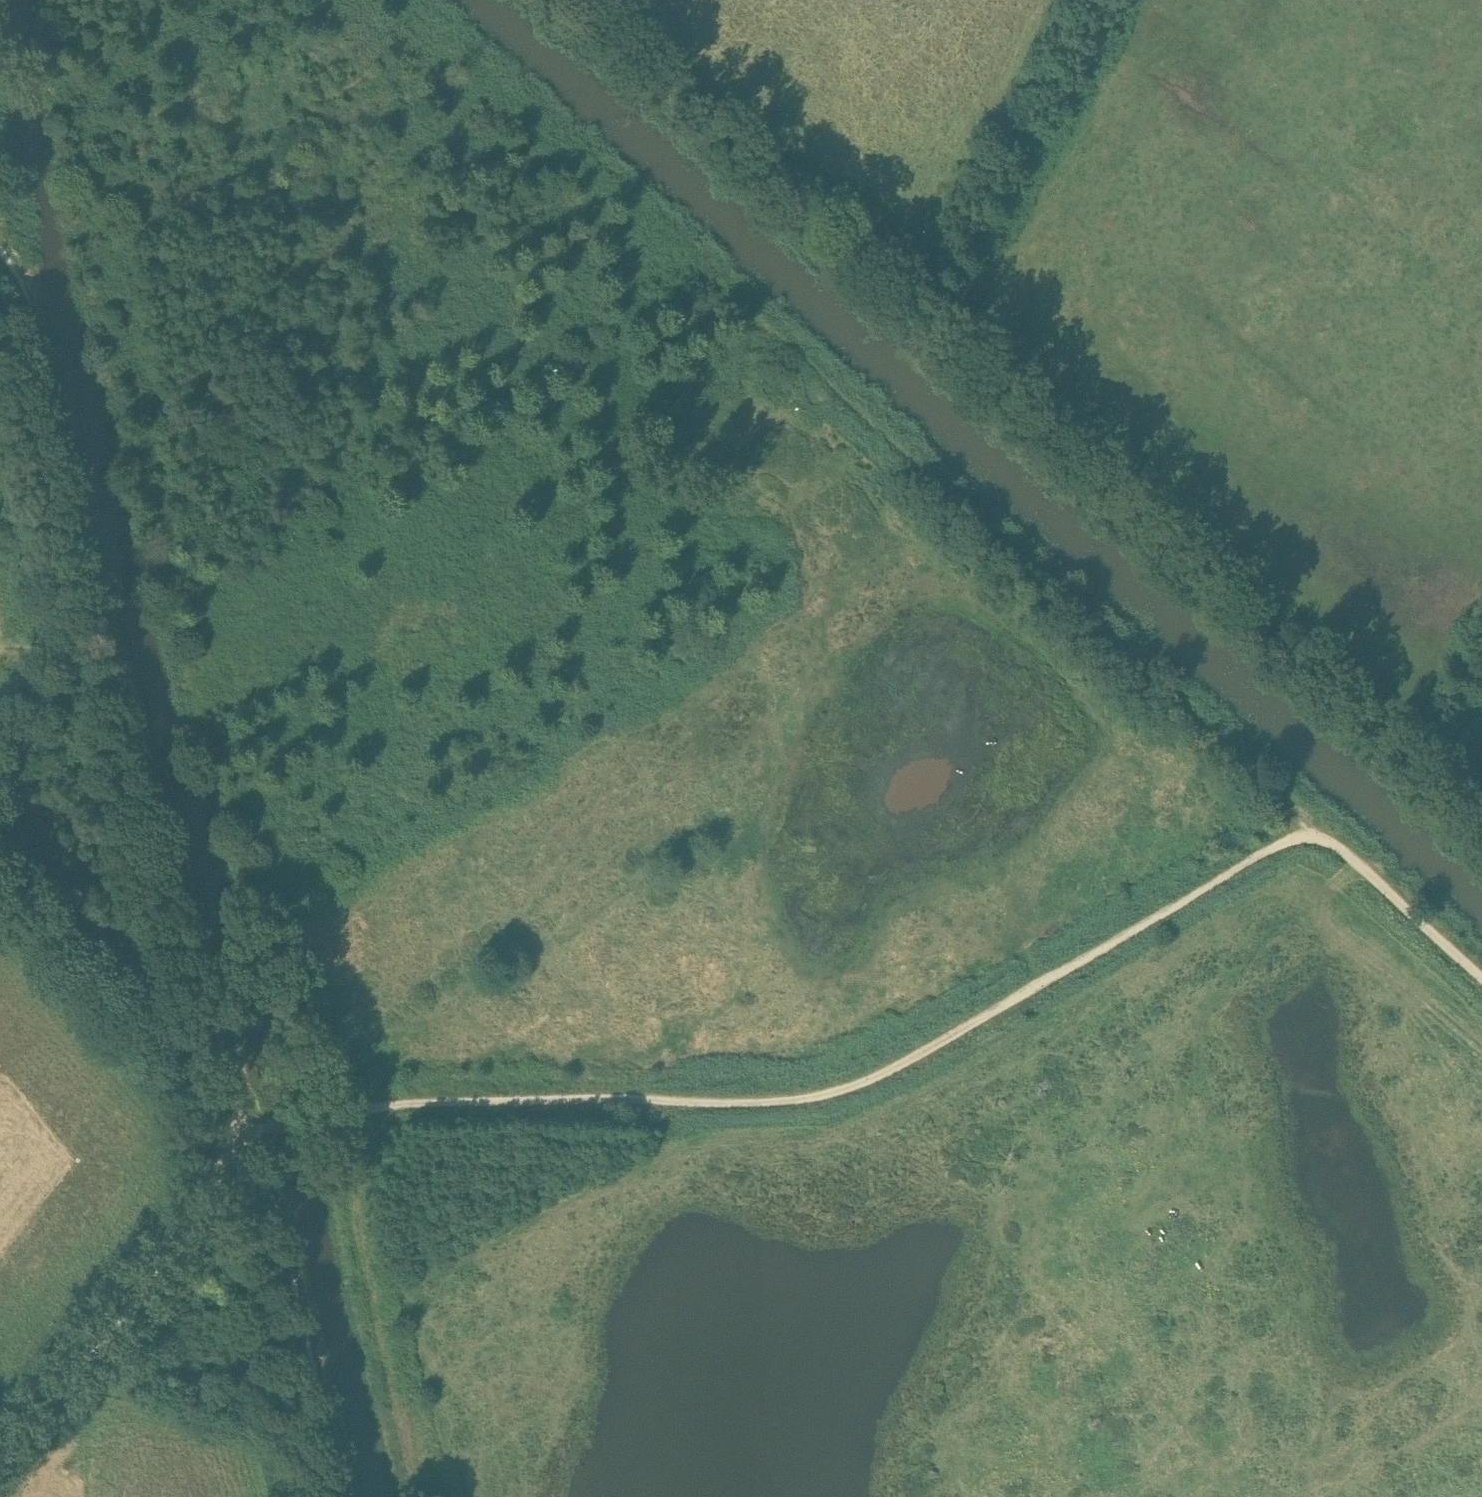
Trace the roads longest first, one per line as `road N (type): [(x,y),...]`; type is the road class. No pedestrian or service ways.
road 1 (track): [(1319,827),(865,1088),(782,1108),(412,1103),(244,1135)]
road 2 (track): [(1319,827),(883,425)]
road 3 (track): [(244,1135),(200,1220),(0,1454)]
road 4 (track): [(358,1109),(363,1252),(383,1363),(423,1496)]
road 5 (track): [(1481,975),(1319,827)]

